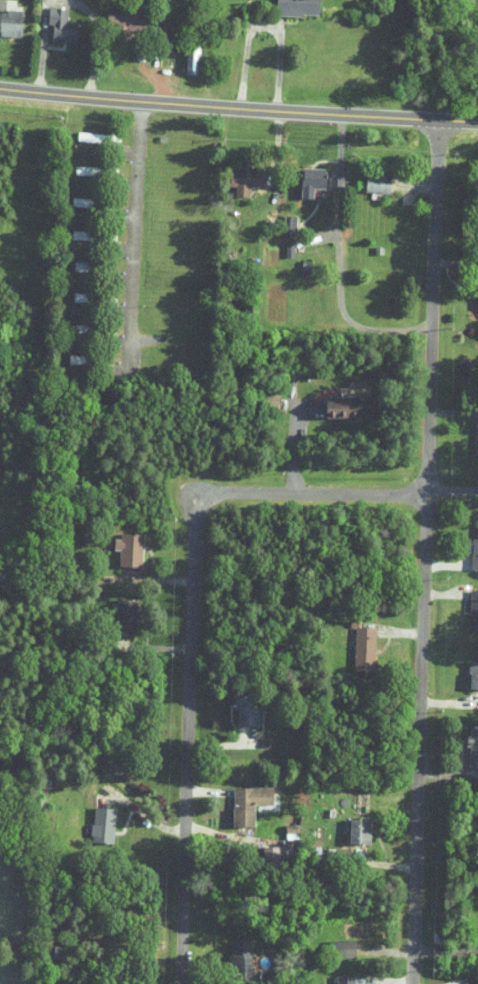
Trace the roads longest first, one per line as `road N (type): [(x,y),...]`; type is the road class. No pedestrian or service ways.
road 1 (residential): [(438,120),(412,983)]
road 2 (residential): [(428,494),(195,495),(181,983)]
road 3 (secondary): [(477,122),(0,88)]
road 4 (residential): [(143,101),(127,373)]

